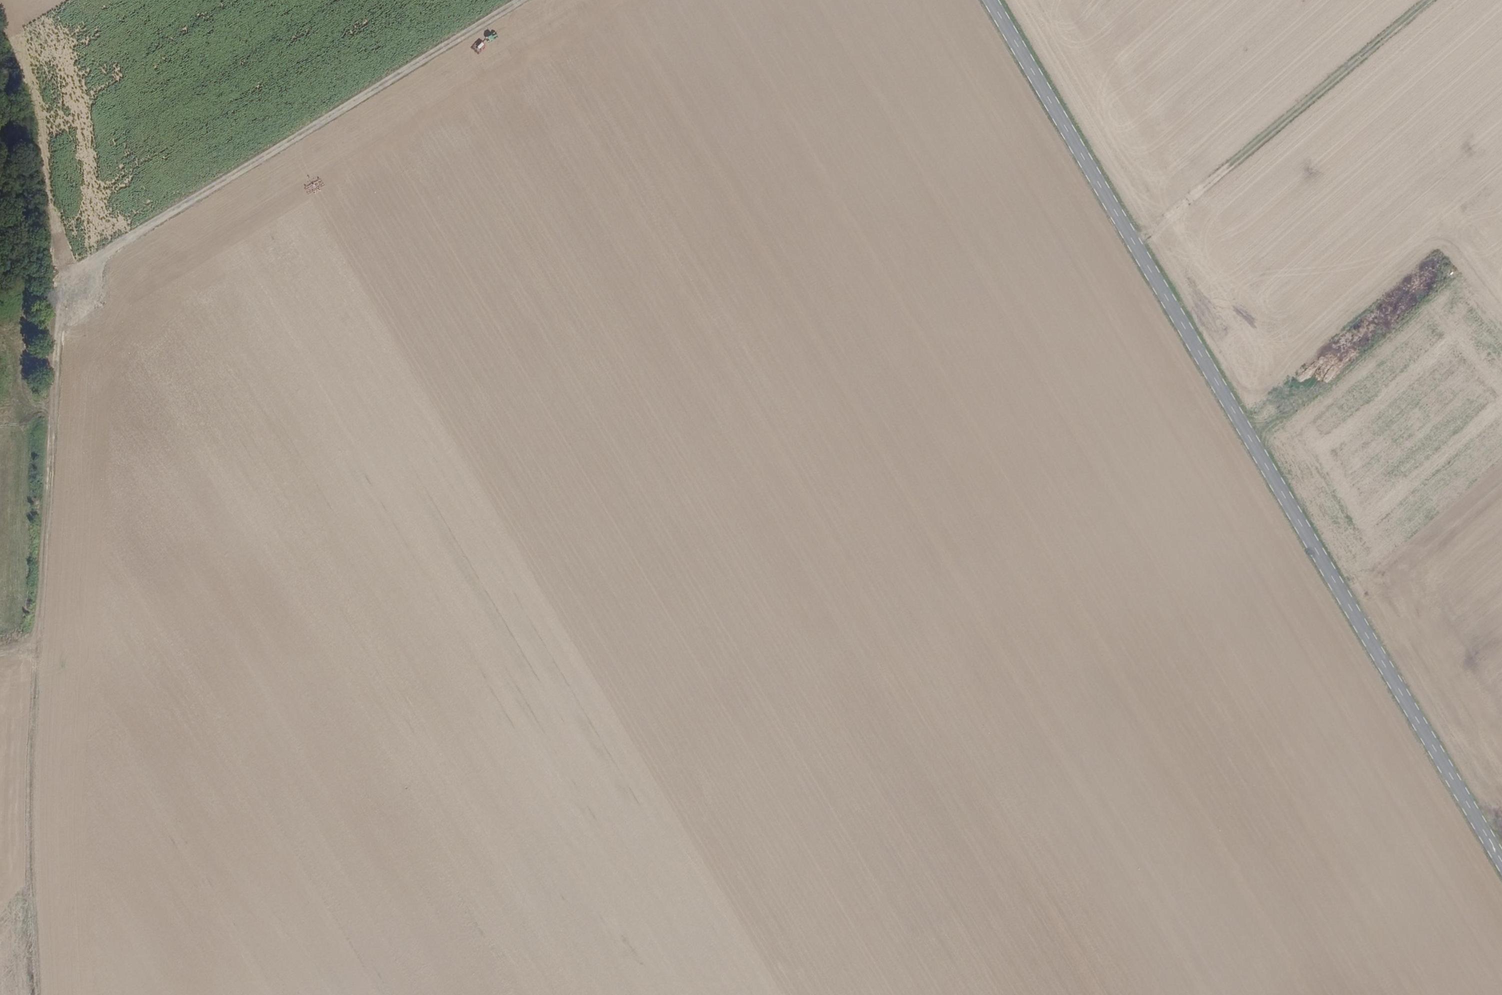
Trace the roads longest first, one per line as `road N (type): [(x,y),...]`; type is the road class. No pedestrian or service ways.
road 1 (track): [(39,994),(32,769),(63,279),(524,0)]
road 2 (secondary): [(990,0),(1501,861)]
road 3 (track): [(1135,244),(1430,0)]

